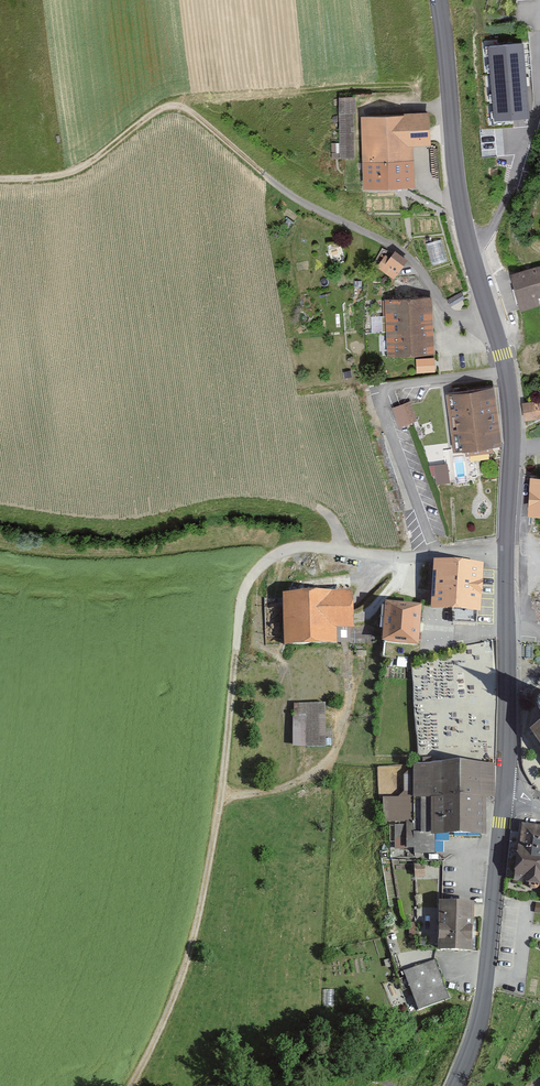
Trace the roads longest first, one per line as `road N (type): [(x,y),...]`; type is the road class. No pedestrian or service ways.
road 1 (track): [(497,329),(456,317),(403,252),(285,190),(186,108),(157,111),(82,169),(0,178)]
road 2 (secondary): [(444,0),(473,248),(508,371)]
road 3 (residential): [(437,557),(382,398),(399,385),(508,371)]
road 4 (secondary): [(505,796),(486,993),(453,1085)]
road 5 (residential): [(437,557),(314,546),(280,553),(248,584),(234,652)]
road 6 (secondary): [(507,556),(505,796)]
road 7 (secondary): [(508,371),(513,441),(507,556)]

